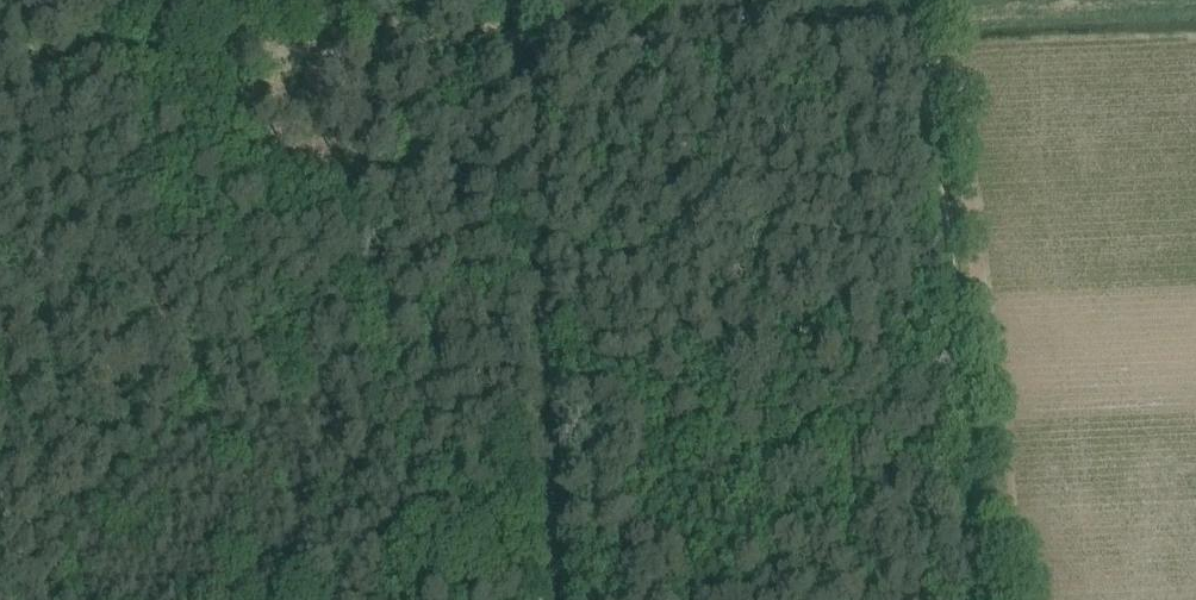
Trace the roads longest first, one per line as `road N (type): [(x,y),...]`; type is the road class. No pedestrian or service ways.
road 1 (track): [(921,35),(0,71)]
road 2 (track): [(988,599),(917,0)]
road 3 (track): [(539,599),(505,0)]

